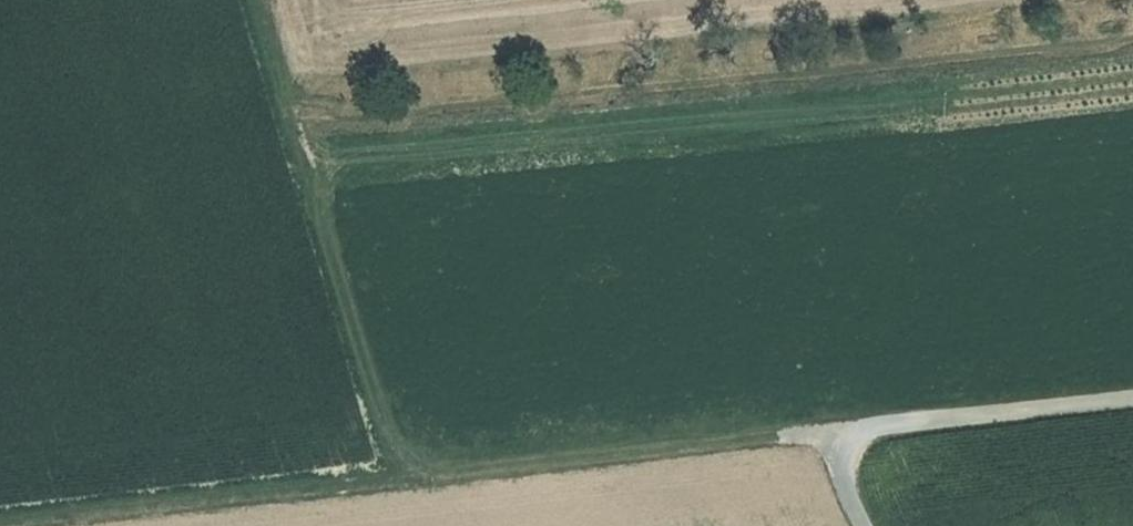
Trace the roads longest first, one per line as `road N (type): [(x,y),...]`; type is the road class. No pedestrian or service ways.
road 1 (track): [(399,480),(1132,400)]
road 2 (track): [(399,480),(252,0)]
road 3 (track): [(0,523),(399,480)]

